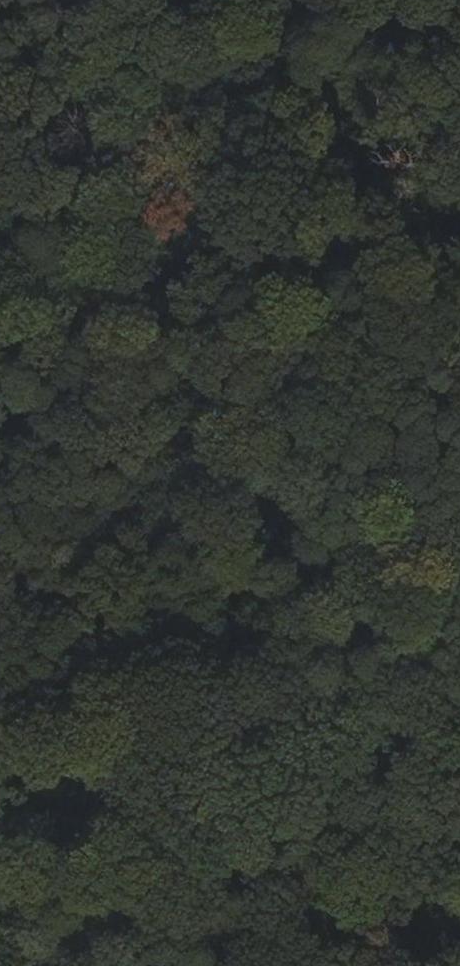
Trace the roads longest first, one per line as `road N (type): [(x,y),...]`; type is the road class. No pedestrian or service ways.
road 1 (track): [(459,68),(0,291)]
road 2 (track): [(0,813),(459,827)]

